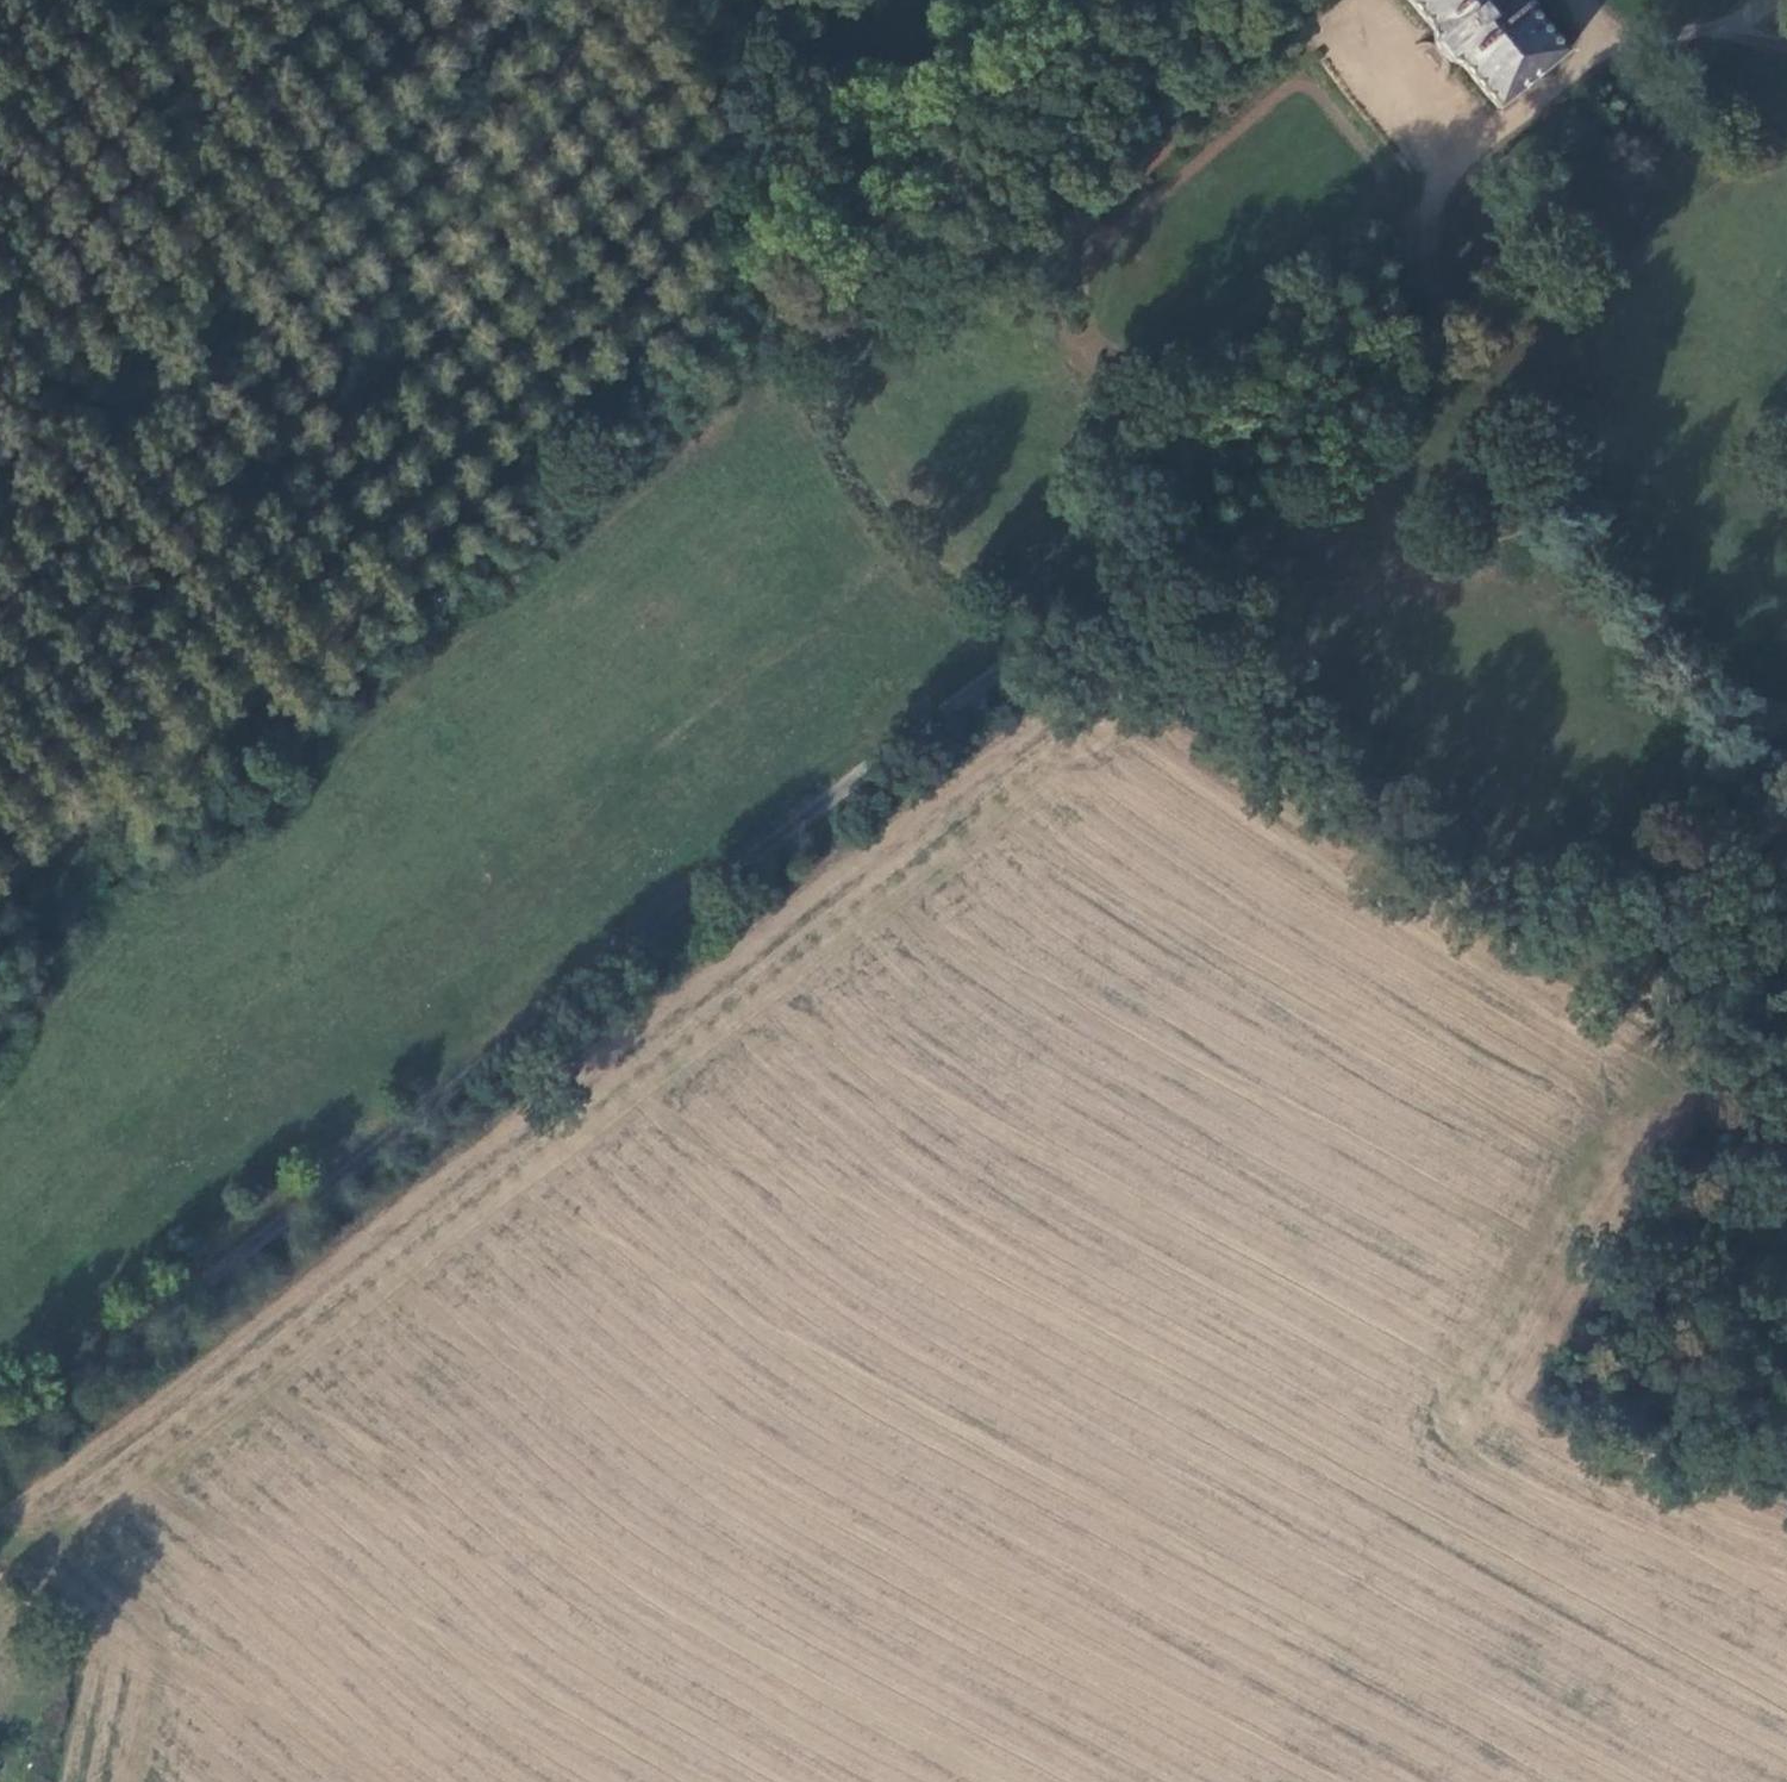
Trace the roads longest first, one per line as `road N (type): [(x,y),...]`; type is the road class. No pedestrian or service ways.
road 1 (unclassified): [(0,1448),(1150,573),(1330,497)]

